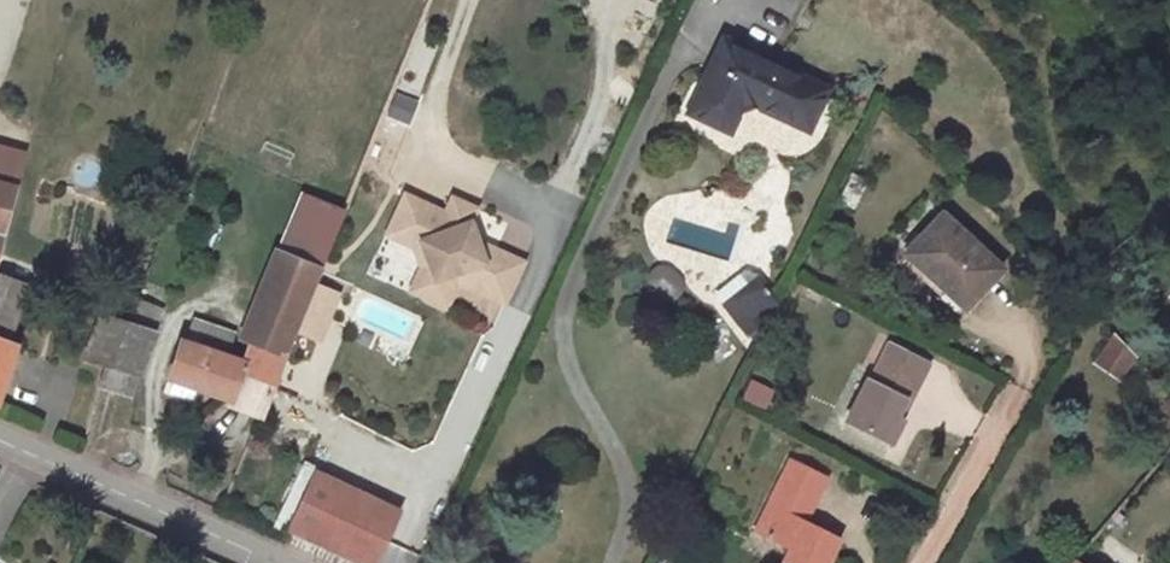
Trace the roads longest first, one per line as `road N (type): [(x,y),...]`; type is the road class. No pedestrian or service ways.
road 1 (residential): [(395,562),(595,121)]
road 2 (unclassified): [(288,562),(0,428)]
road 3 (residential): [(1007,396),(912,562)]

